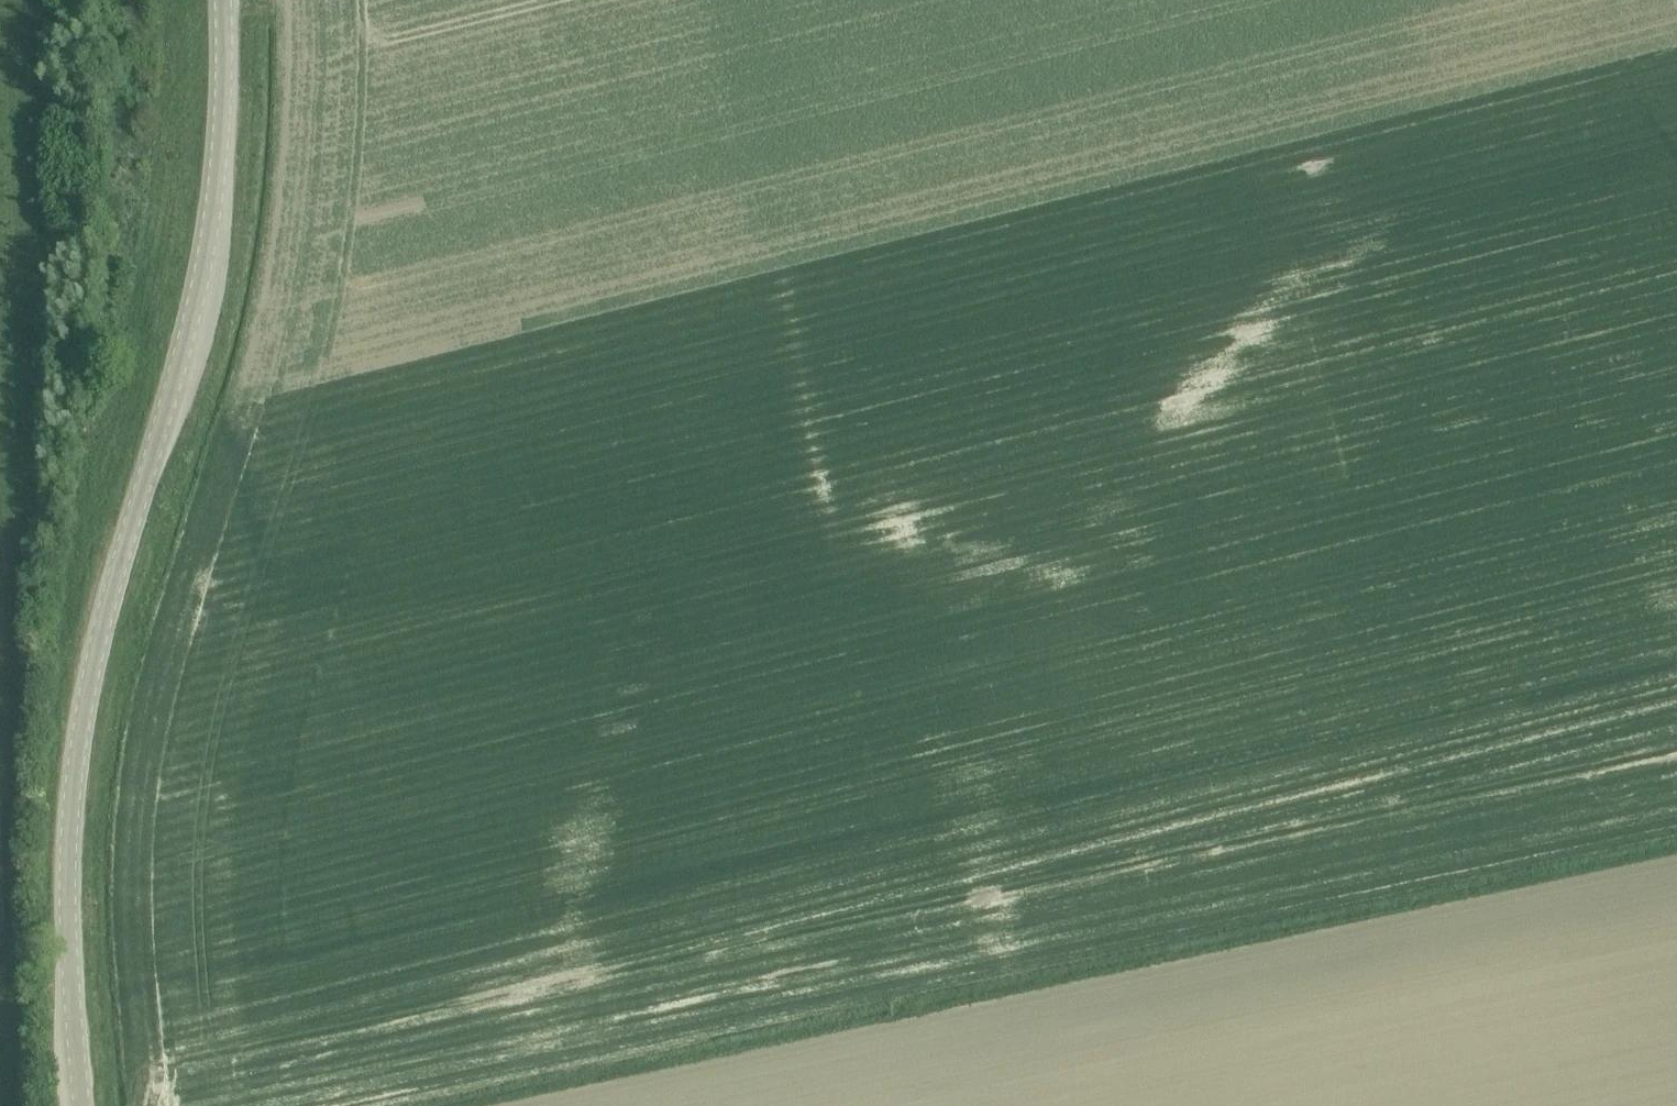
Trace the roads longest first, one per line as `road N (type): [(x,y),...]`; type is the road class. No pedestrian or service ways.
road 1 (tertiary): [(82,1105),(73,817),(88,700),(208,266),(223,153),(224,0)]

